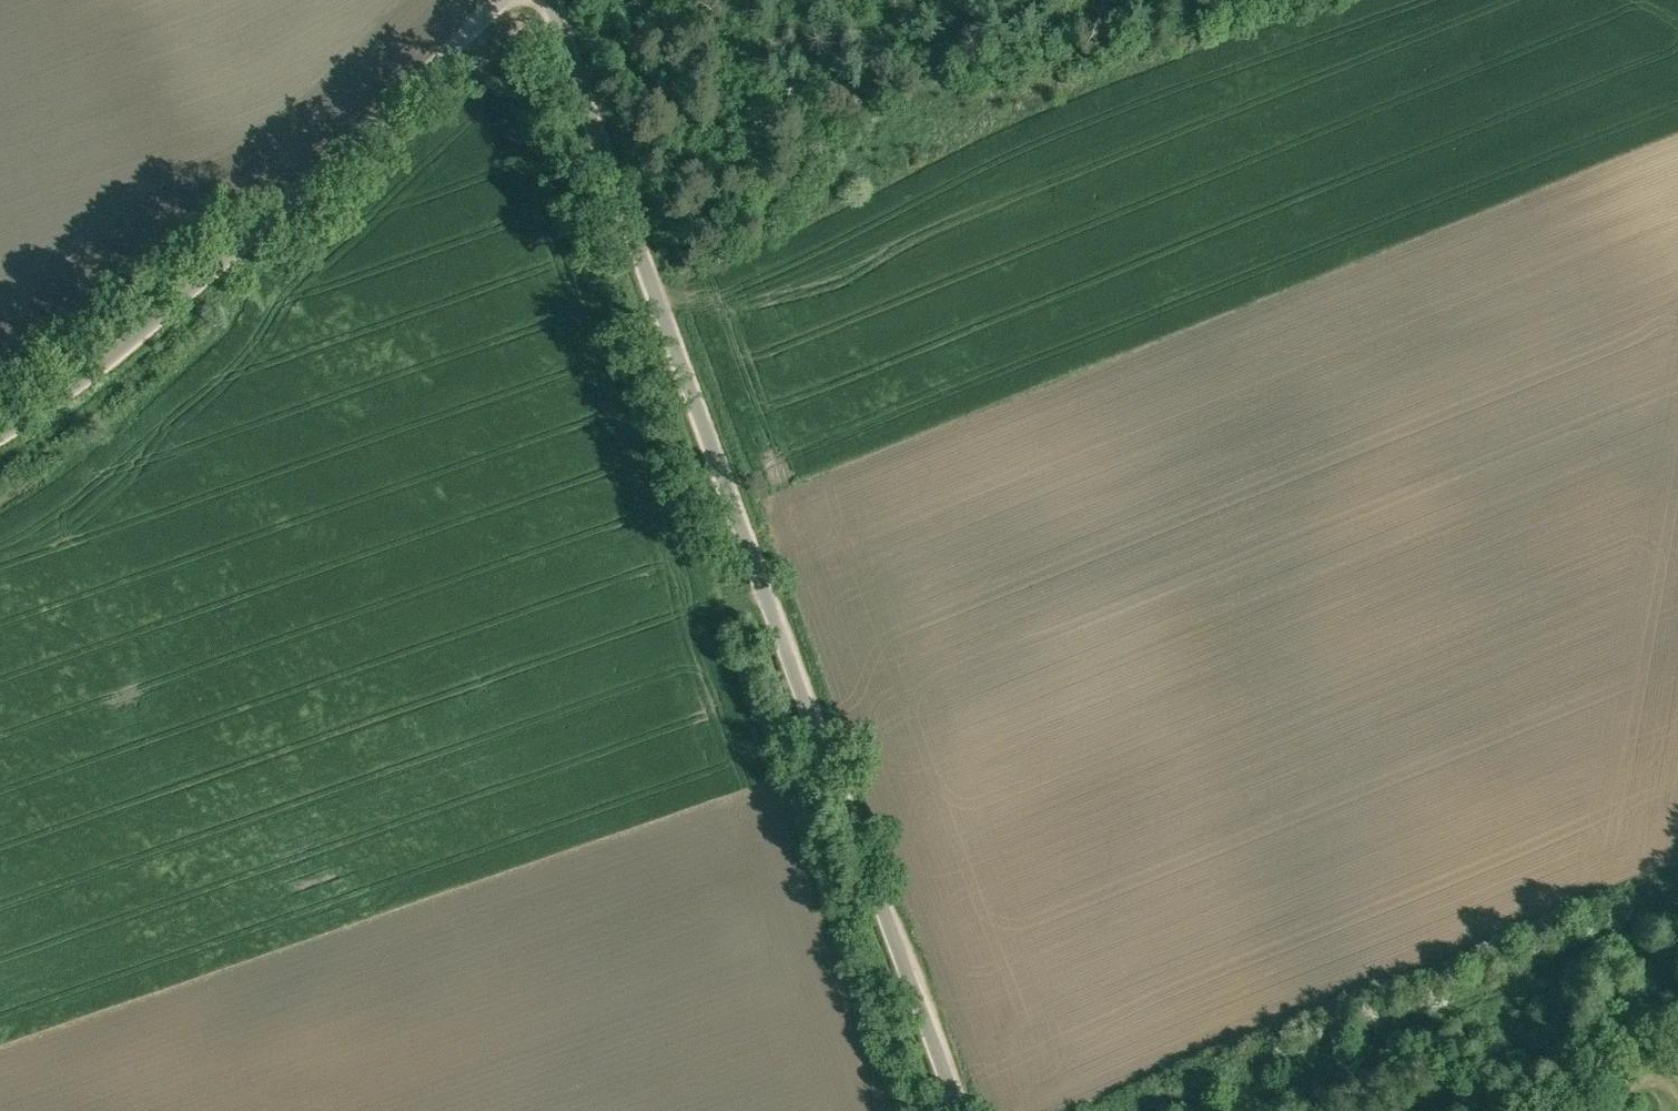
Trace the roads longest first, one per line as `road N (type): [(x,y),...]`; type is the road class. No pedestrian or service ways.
road 1 (unclassified): [(956,1110),(550,0)]
road 2 (unclassified): [(470,0),(0,397)]

